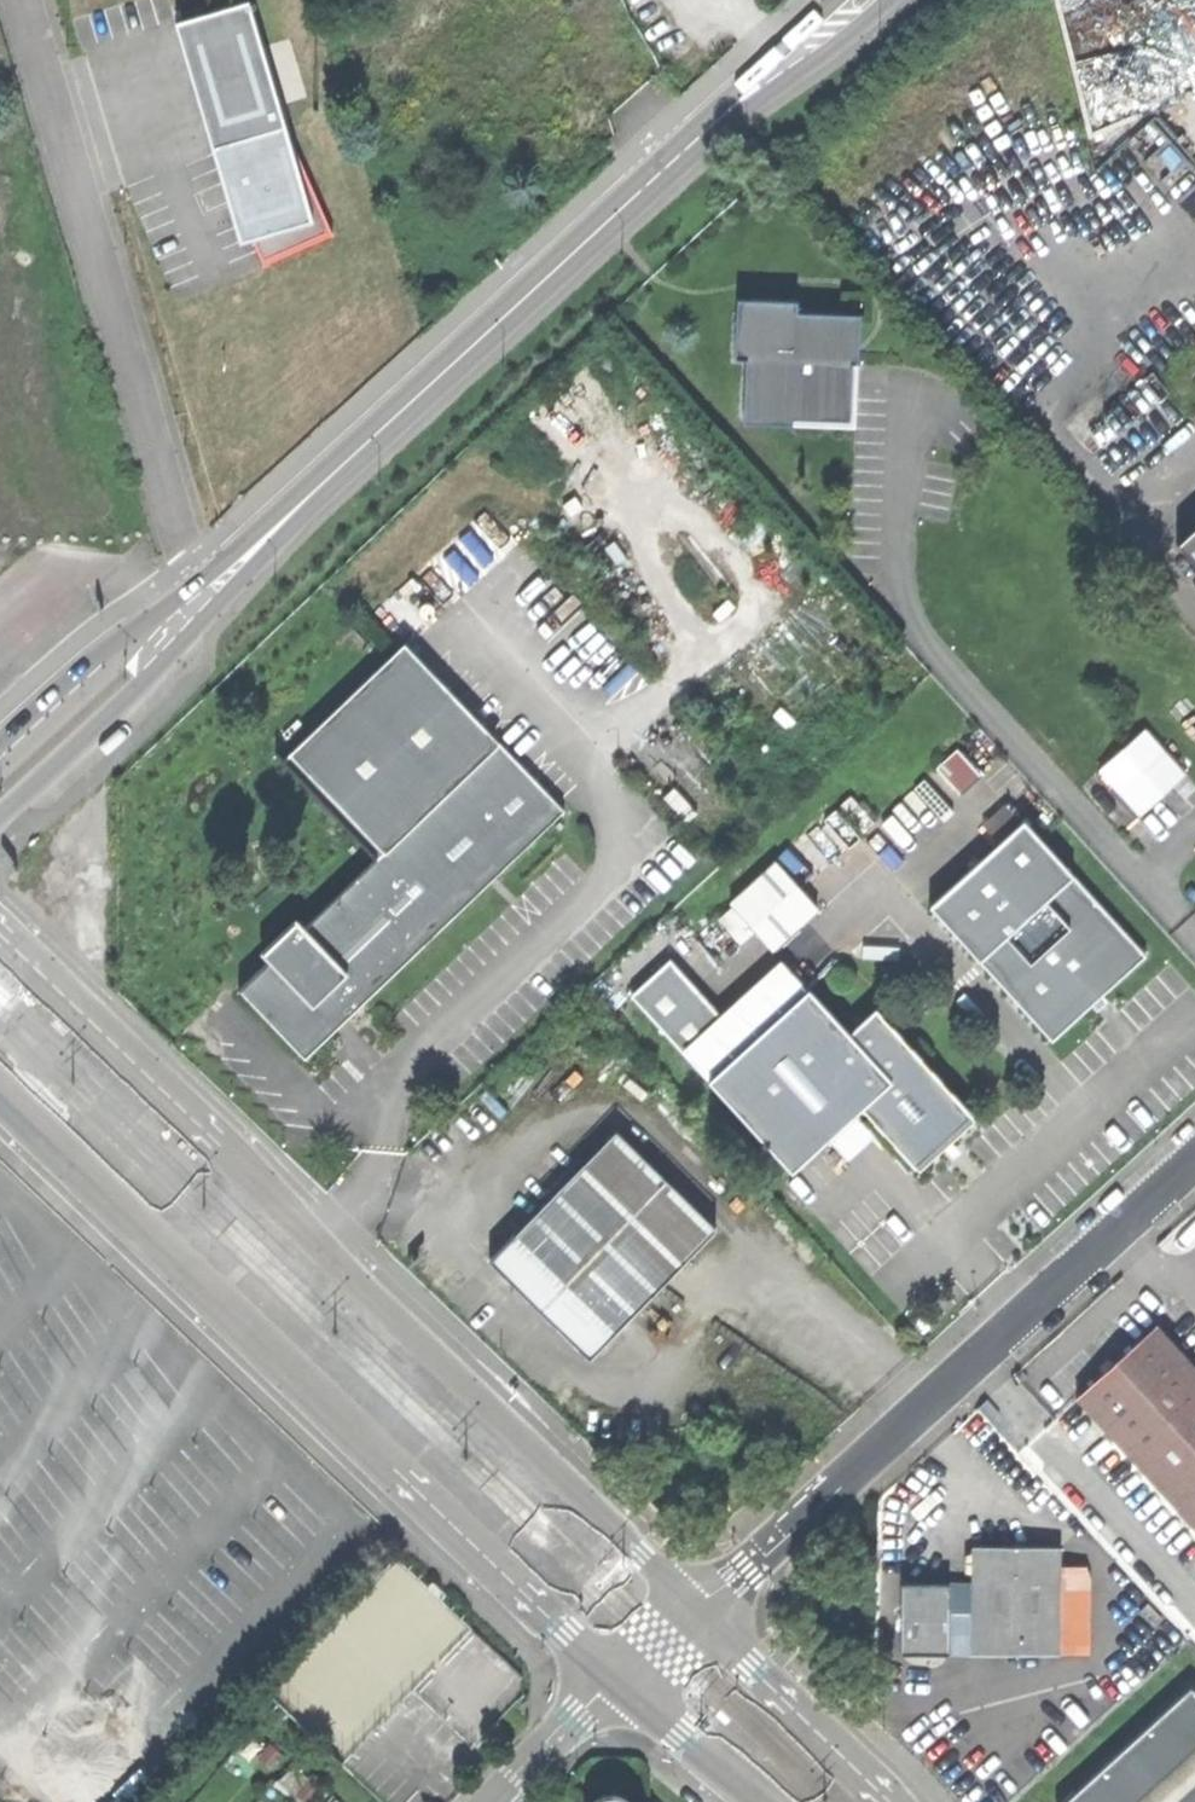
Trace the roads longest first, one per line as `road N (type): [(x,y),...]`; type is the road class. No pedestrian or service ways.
road 1 (unclassified): [(698,1608),(0,926)]
road 2 (residential): [(0,1086),(620,1675)]
road 3 (unclassified): [(698,1608),(1194,1160)]
road 4 (secondary): [(0,816),(185,636),(323,479)]
road 5 (secondary): [(665,166),(323,479)]
road 6 (secondary): [(323,479),(154,615),(0,757)]
road 7 (secondary): [(665,166),(888,0)]
road 8 (unclassified): [(897,1801),(698,1608)]
road 9 (secondary): [(832,0),(665,166)]
road 10 (residential): [(620,1675),(761,1801)]
road 11 (residential): [(493,1801),(566,1721),(620,1675)]

